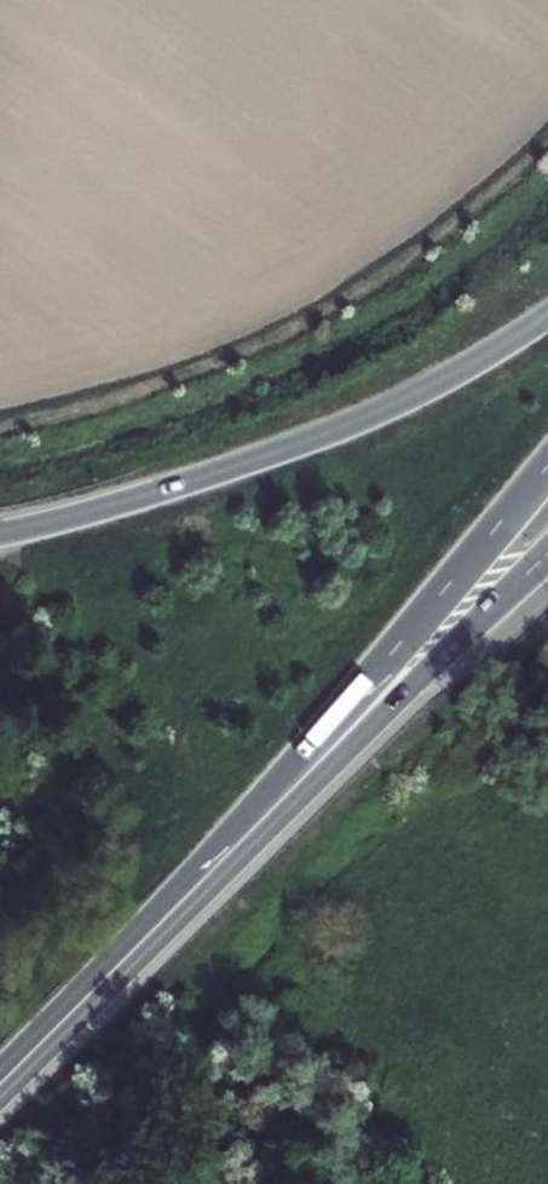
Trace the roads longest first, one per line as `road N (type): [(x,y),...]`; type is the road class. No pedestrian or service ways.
road 1 (motorway): [(547,317),(454,375),(304,445),(0,536)]
road 2 (primary): [(547,466),(210,875)]
road 3 (primary): [(210,875),(547,559)]
road 4 (primary): [(0,1085),(210,875)]

